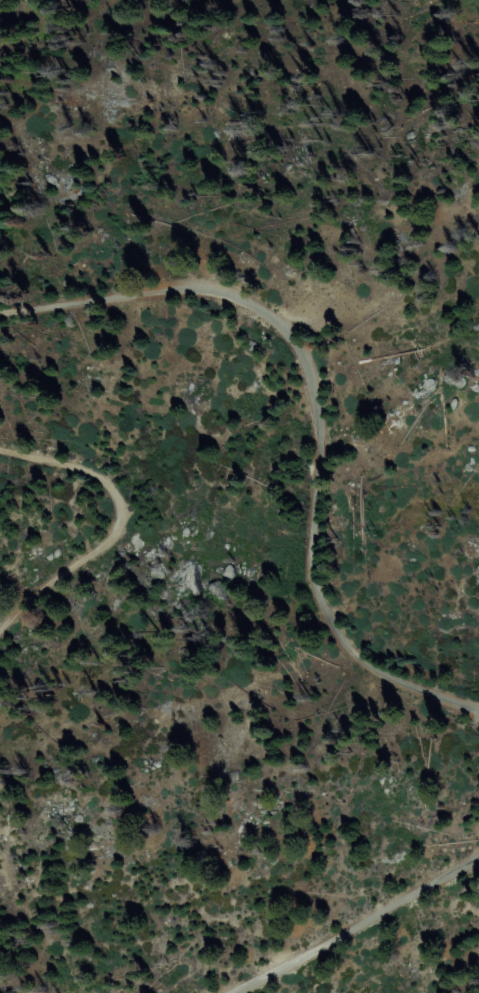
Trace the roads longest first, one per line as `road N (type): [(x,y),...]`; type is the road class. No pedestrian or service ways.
road 1 (track): [(0,311),(130,293),(201,294),(243,305),(277,326),(304,362),(319,426),(312,557),(335,627),(402,681),(478,712)]
road 2 (track): [(0,628),(93,552),(116,508),(113,489),(76,462),(0,452)]
road 3 (track): [(478,861),(233,992)]

